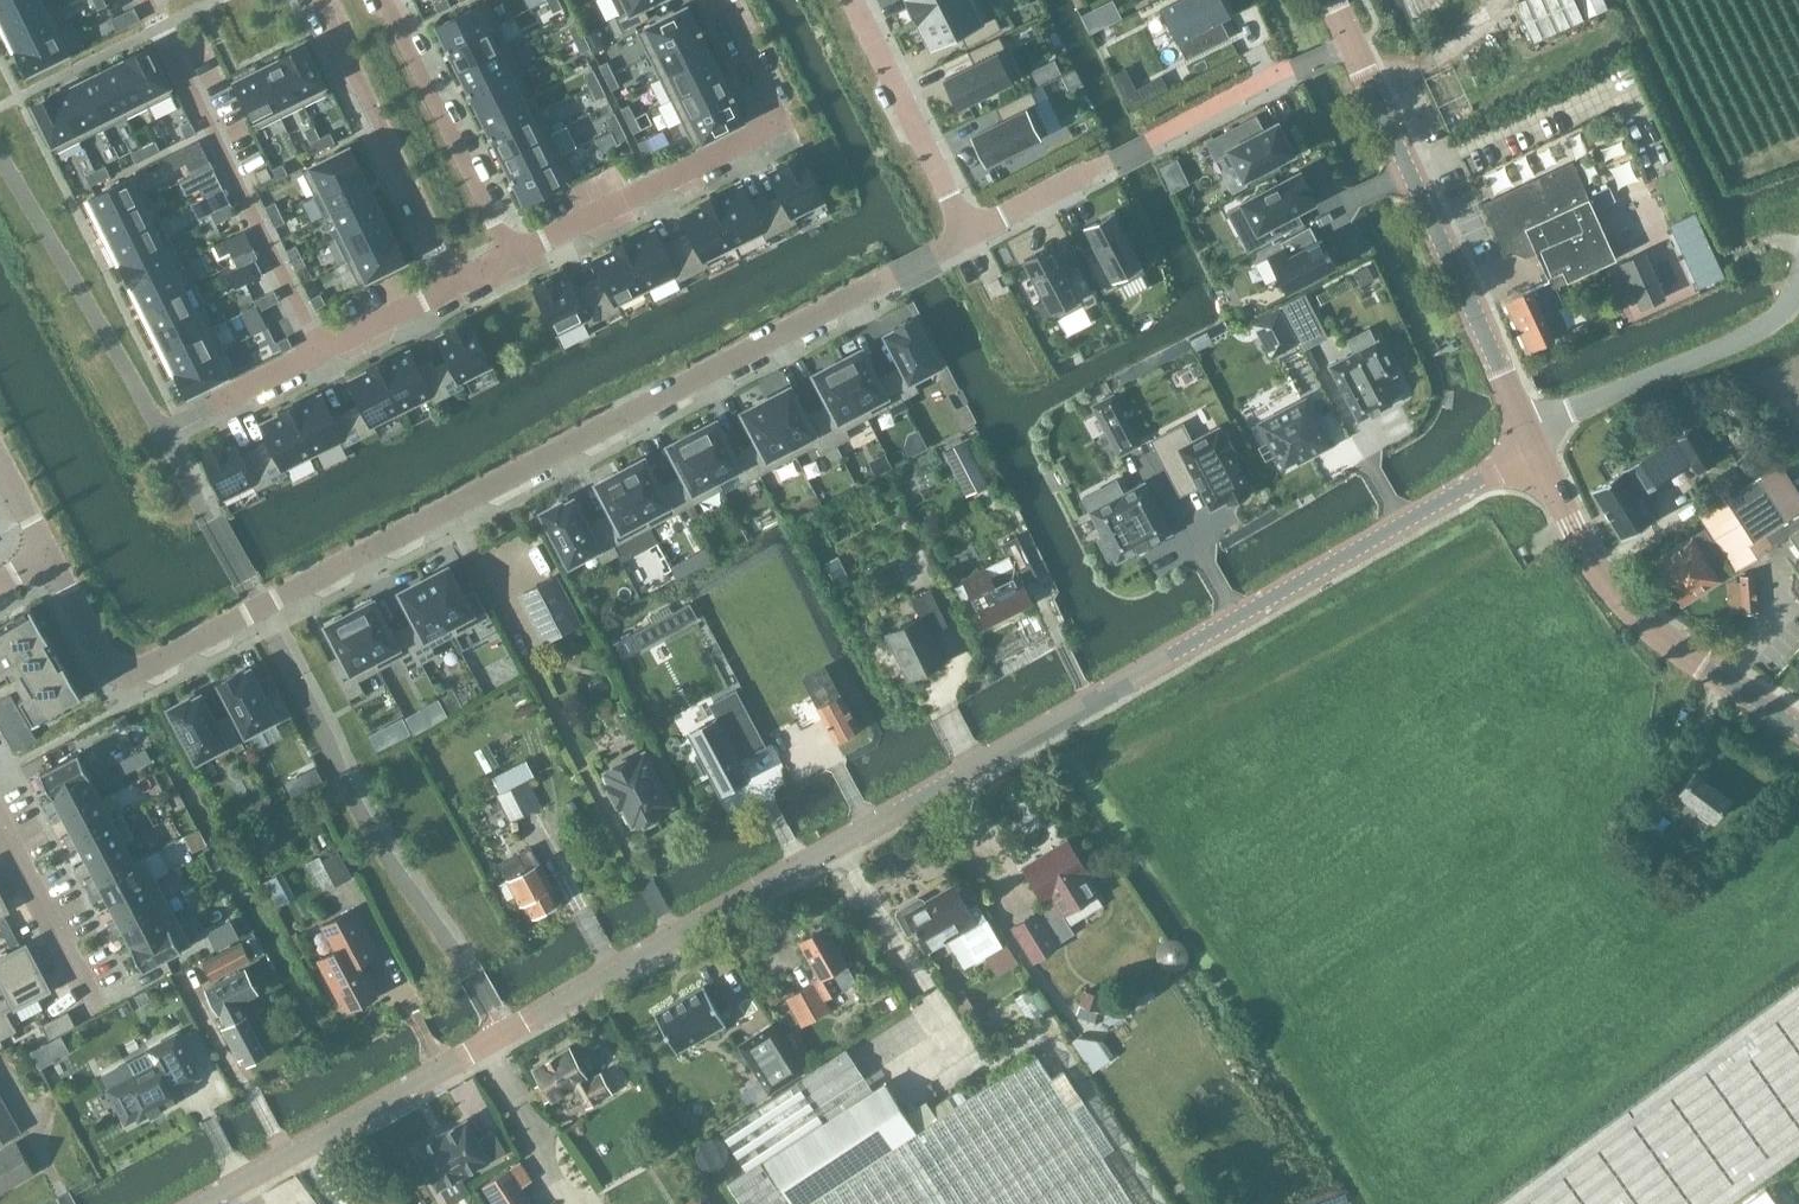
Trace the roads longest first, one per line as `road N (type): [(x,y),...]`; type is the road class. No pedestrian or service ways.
road 1 (unclassified): [(200,1203),(1536,447)]
road 2 (residential): [(47,555),(100,653),(111,666),(133,672),(897,278)]
road 3 (tertiary): [(1536,447),(1351,47)]
road 4 (tertiary): [(1798,728),(1625,604),(1594,561),(1536,447)]
road 5 (residential): [(456,282),(163,431)]
road 6 (residential): [(1536,447),(1556,419),(1772,327),(1798,289)]
road 7 (residential): [(317,0),(456,282)]
road 8 (residential): [(785,120),(512,255)]
road 9 (residential): [(512,255),(385,0)]
road 10 (residential): [(855,0),(971,231)]
road 11 (residential): [(0,827),(90,999)]
road 12 (residential): [(1109,160),(971,231)]
road 13 (residential): [(785,120),(723,0)]

